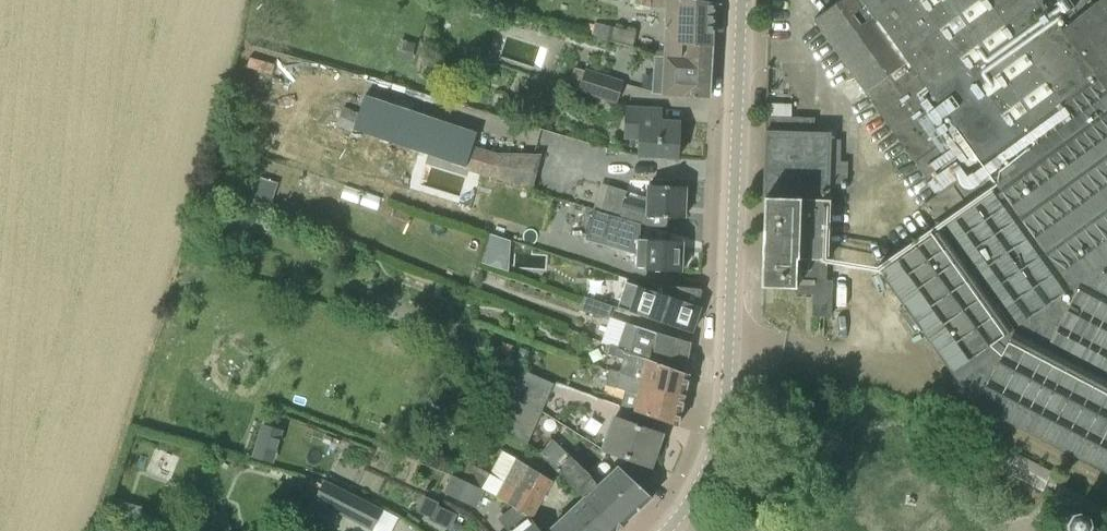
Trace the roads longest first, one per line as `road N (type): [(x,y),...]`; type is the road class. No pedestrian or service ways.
road 1 (unclassified): [(661,530),(694,492),(726,401),(741,0)]

